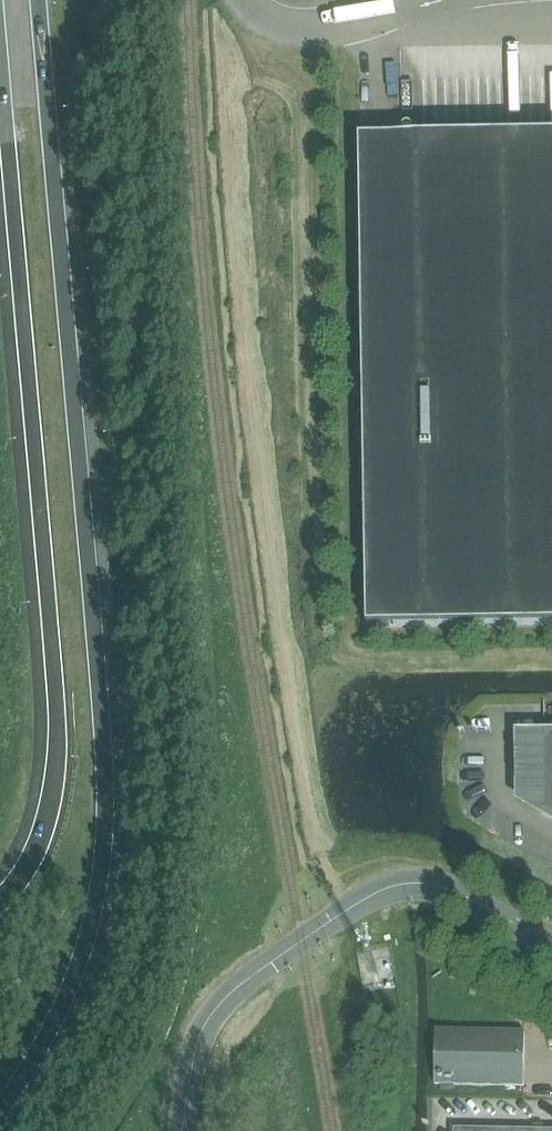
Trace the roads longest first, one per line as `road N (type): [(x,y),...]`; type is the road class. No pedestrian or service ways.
road 1 (motorway): [(0,1112),(67,997),(89,935),(105,824),(39,0)]
road 2 (motorway): [(0,77),(58,733),(42,833),(0,898)]
road 3 (tertiary): [(183,1130),(198,1039),(216,1007),(373,894),(435,884),(551,950)]

